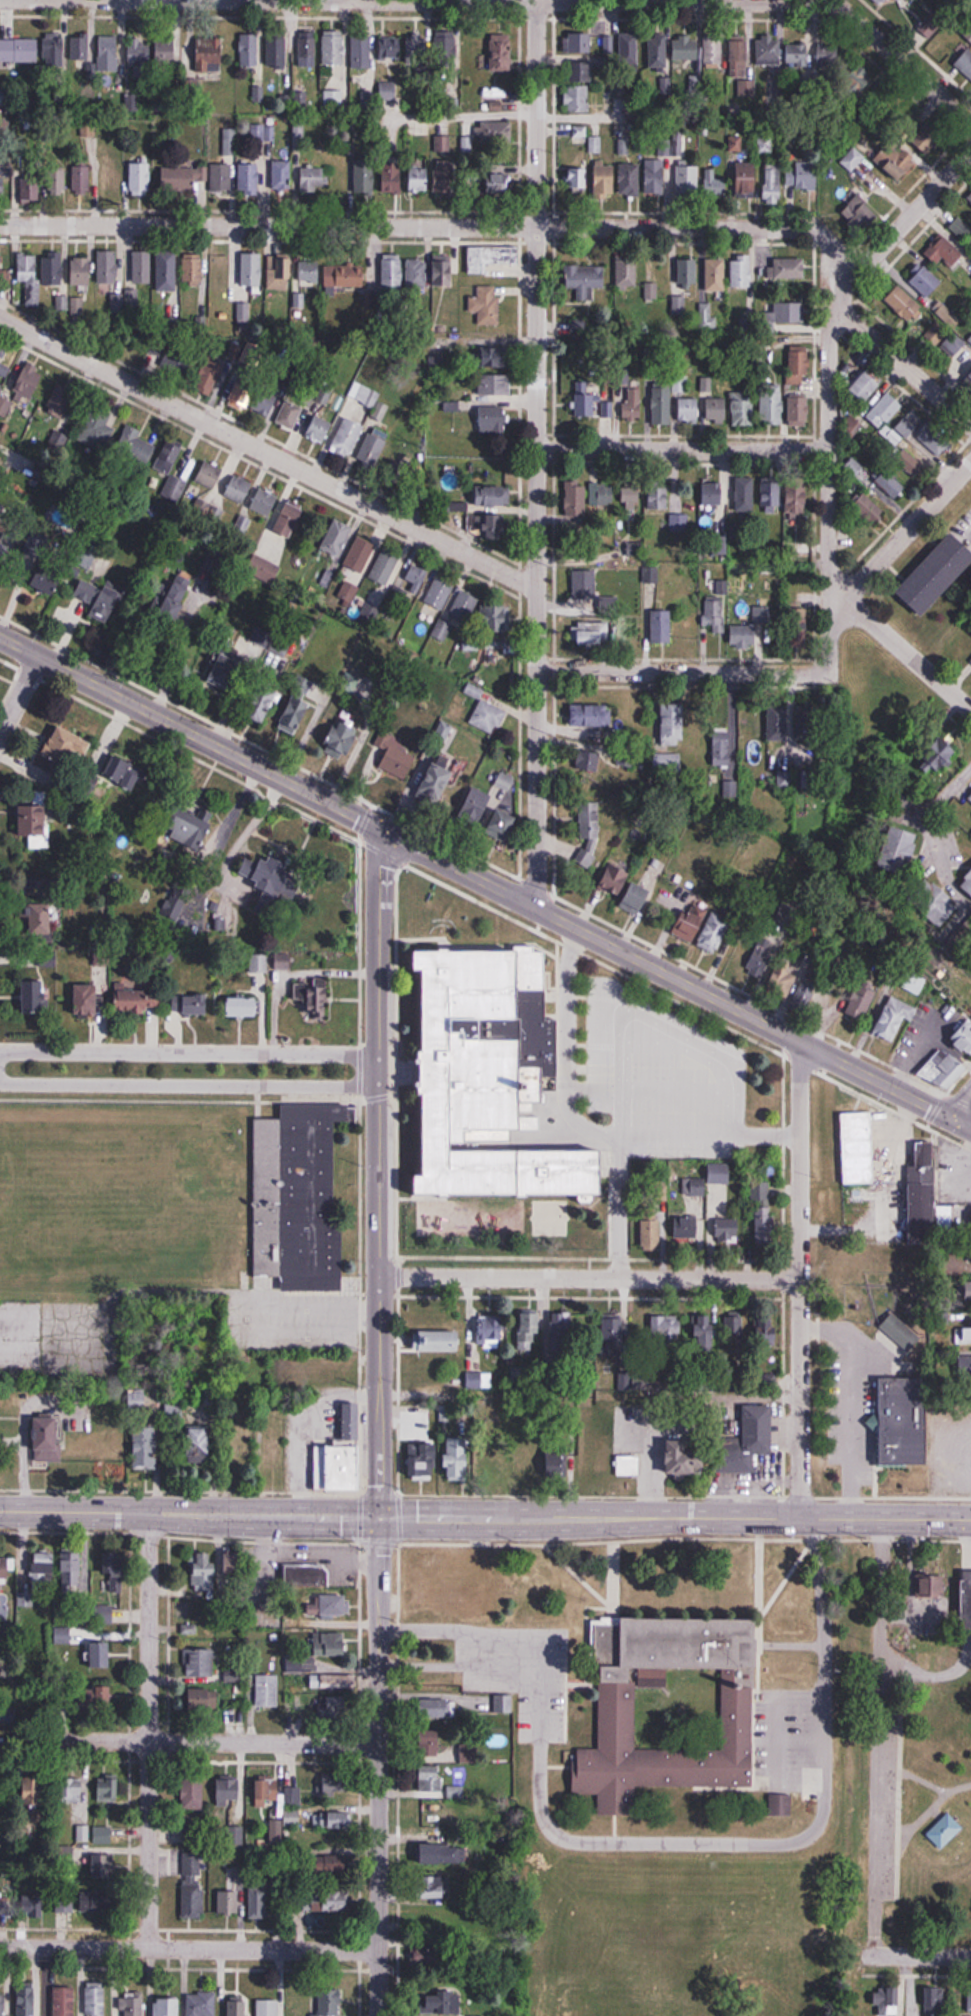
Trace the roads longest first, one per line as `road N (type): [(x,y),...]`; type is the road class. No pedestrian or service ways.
road 1 (primary): [(970,1520),(0,1511)]
road 2 (residential): [(535,906),(537,1)]
road 3 (residential): [(831,300),(830,239),(818,228),(0,222)]
road 4 (secondary): [(948,1121),(383,831)]
road 5 (residential): [(535,589),(0,320)]
road 6 (residential): [(970,151),(831,300),(829,579),(846,598)]
road 7 (residential): [(380,1518),(379,2015)]
road 8 (residential): [(799,1519),(801,1042)]
road 9 (residential): [(150,1513),(148,1948)]
road 10 (secondary): [(383,831),(0,638)]
road 11 (residential): [(799,1279),(379,1274)]
road 12 (residential): [(379,1950),(0,1945)]
road 13 (residential): [(0,1083),(378,1088)]
road 14 (residential): [(378,1054),(0,1050)]
road 15 (residential): [(815,0),(447,0)]
road 16 (residential): [(846,598),(828,618),(829,658),(817,674),(536,671)]
road 17 (residential): [(379,1743),(23,1740)]
road 18 (residential): [(829,451),(537,448)]
road 19 (residential): [(378,1088),(383,831)]
road 20 (residential): [(380,1518),(379,1274)]
road 21 (residential): [(379,1274),(378,1088)]
road 22 (residential): [(970,423),(831,300)]
road 23 (residential): [(970,123),(834,0)]
road 24 (residential): [(970,464),(846,598)]
road 25 (residential): [(970,710),(846,598)]
road 26 (residential): [(970,1956),(831,1958)]

